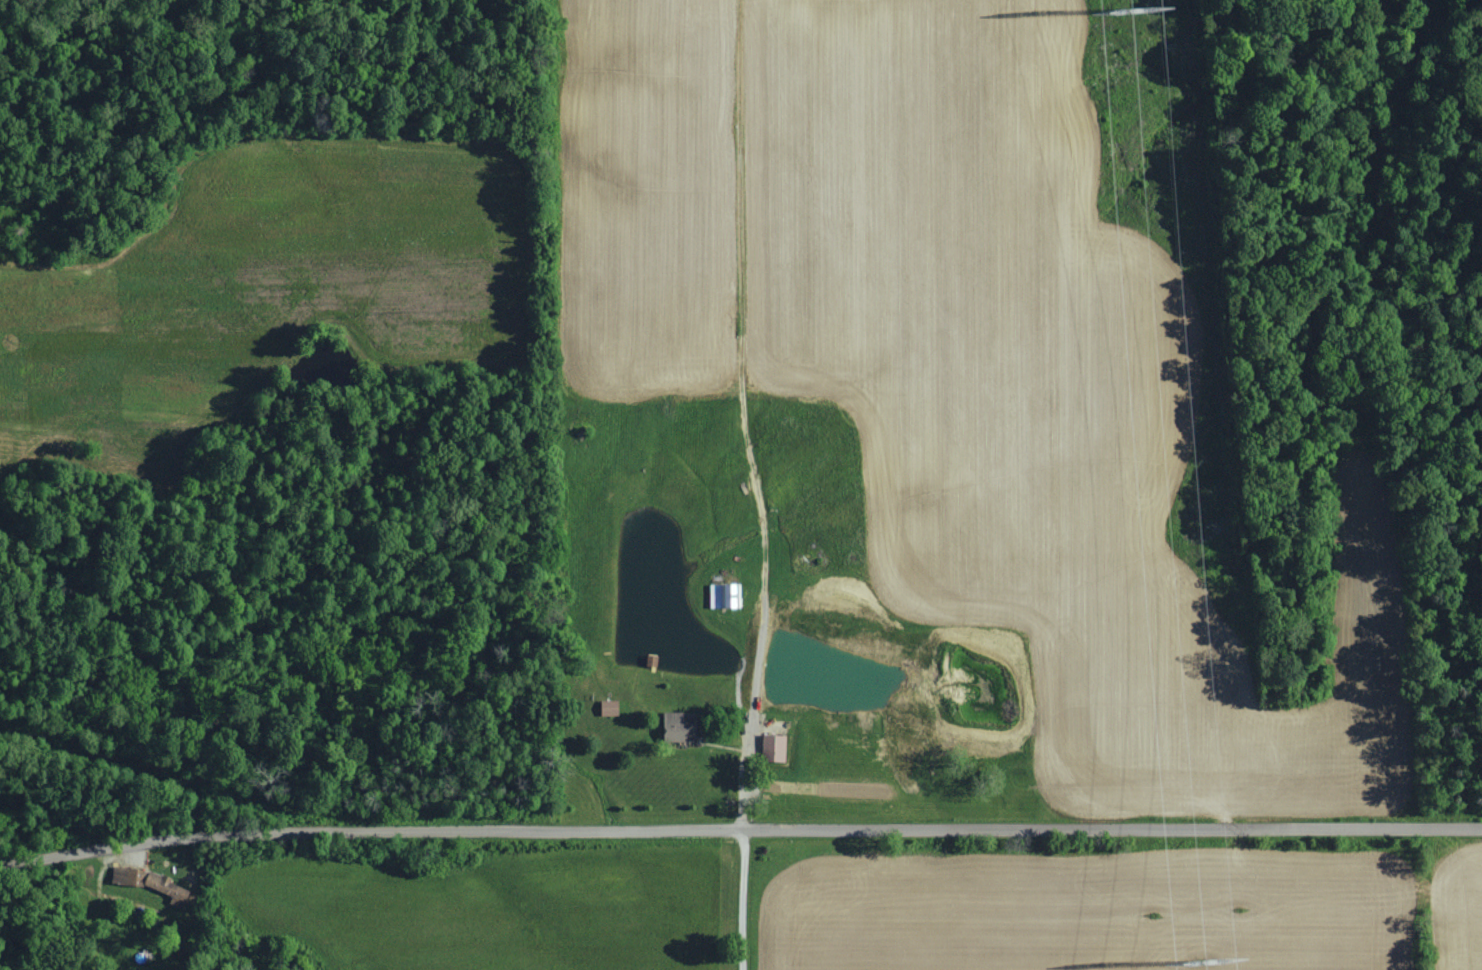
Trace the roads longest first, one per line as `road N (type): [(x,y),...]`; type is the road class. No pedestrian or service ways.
road 1 (residential): [(0,864),(286,840),(1481,839)]

